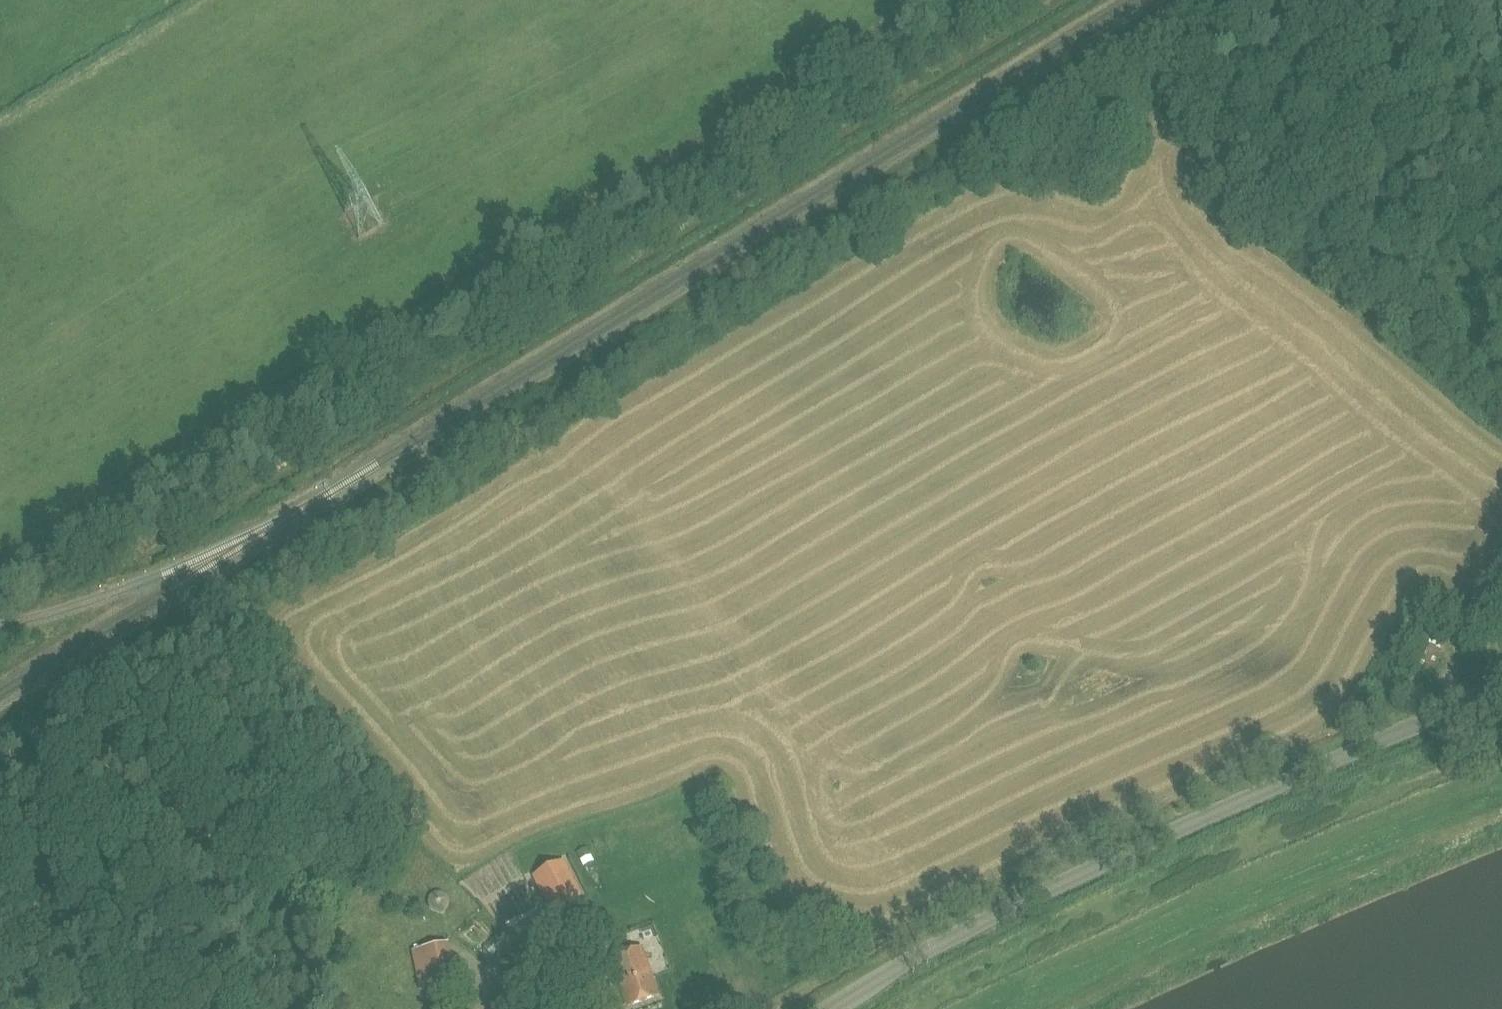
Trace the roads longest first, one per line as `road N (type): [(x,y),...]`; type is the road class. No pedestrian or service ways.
road 1 (unclassified): [(825,1008),(982,921),(1501,688)]

